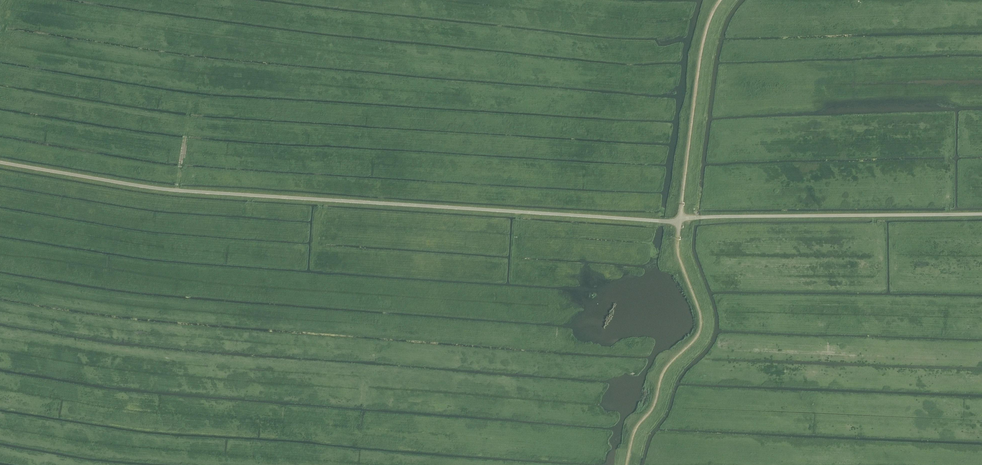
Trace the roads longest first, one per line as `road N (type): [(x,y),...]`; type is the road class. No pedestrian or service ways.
road 1 (unclassified): [(659,220),(178,190),(0,162)]
road 2 (track): [(981,213),(679,221)]
road 3 (track): [(625,464),(632,431),(664,368),(699,336),(702,319),(677,248),(679,221)]
road 4 (track): [(187,131),(0,101)]

